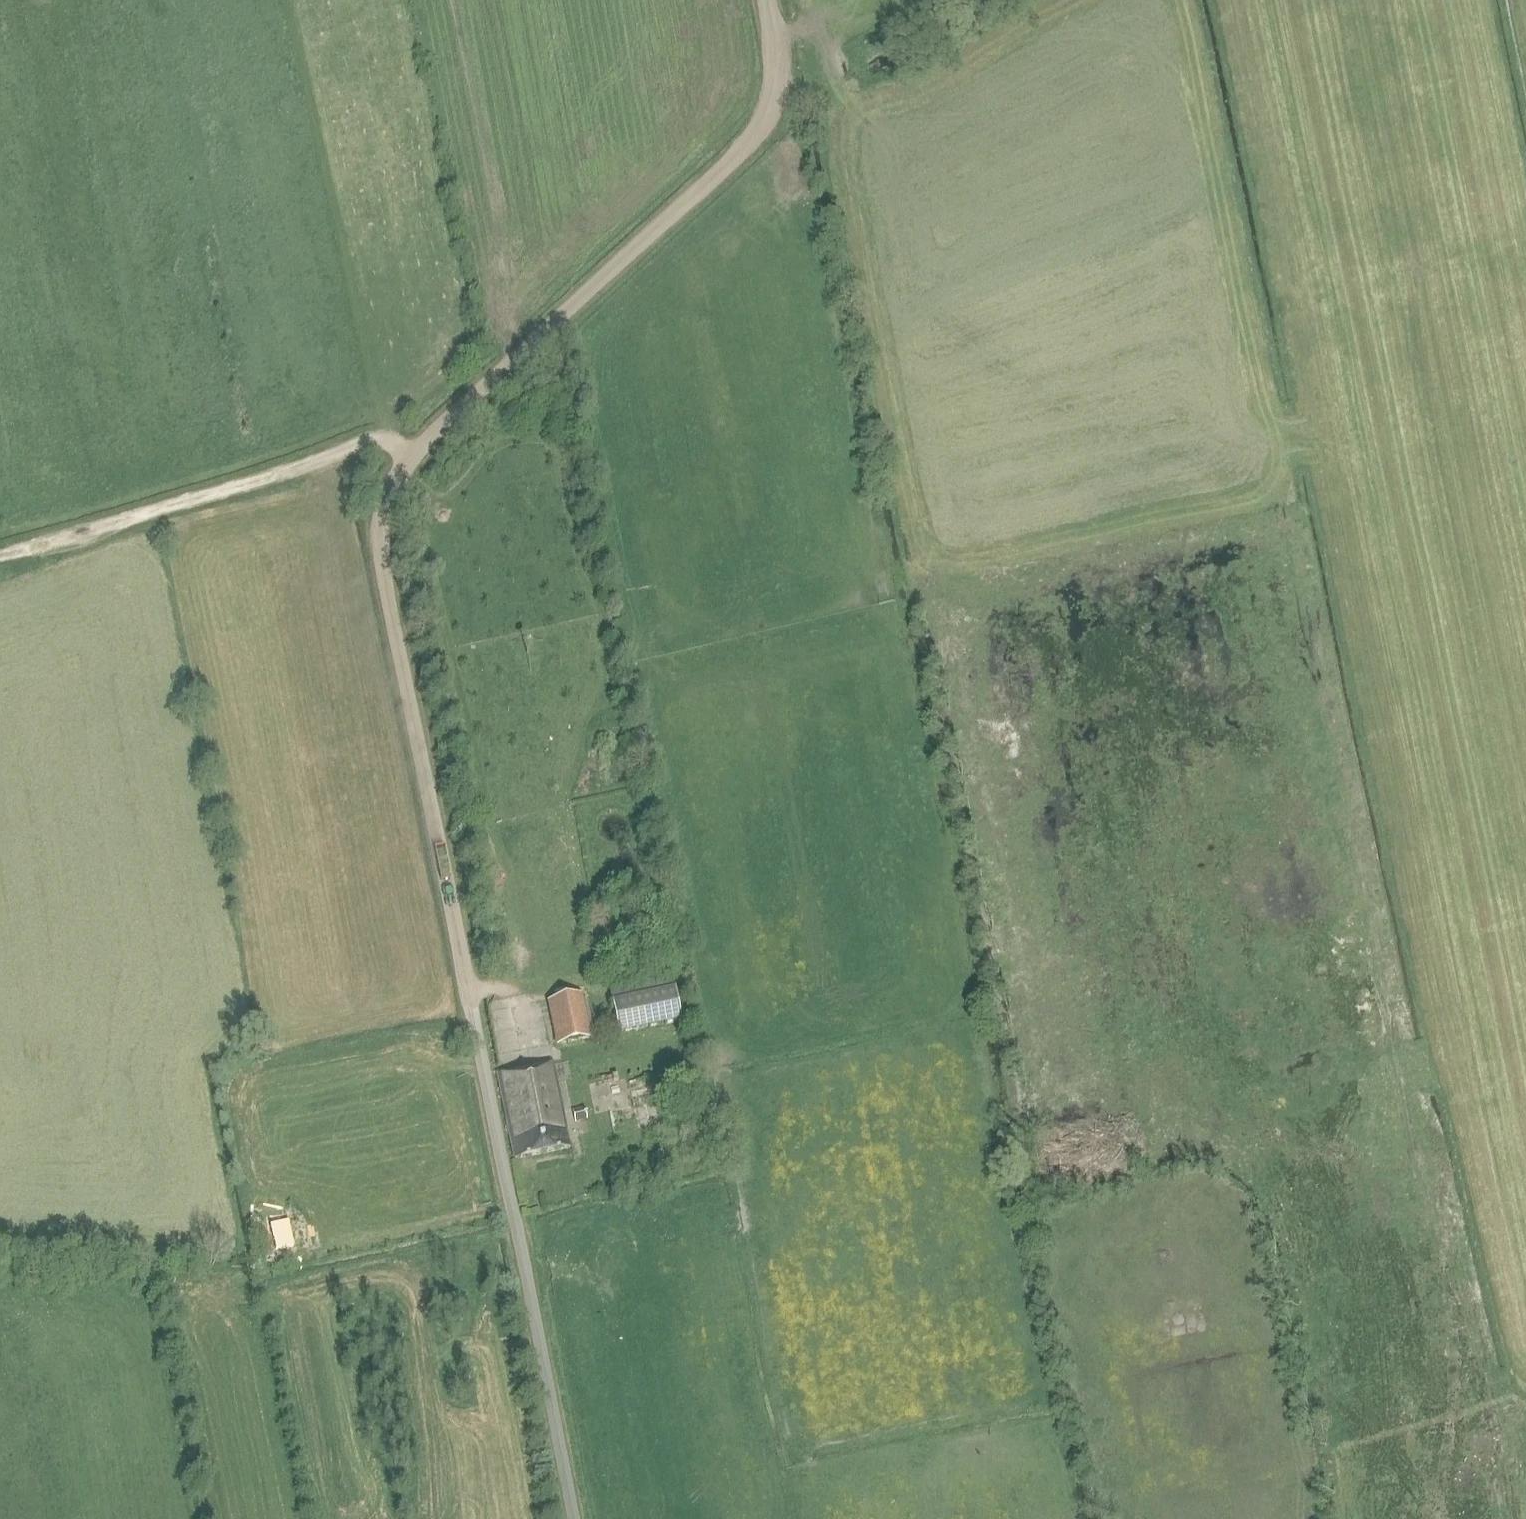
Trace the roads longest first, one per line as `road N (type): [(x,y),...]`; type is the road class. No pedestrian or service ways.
road 1 (unclassified): [(469,1002),(380,551),(381,511),(409,452),(769,120),(782,97),(764,0)]
road 2 (residential): [(574,1518),(469,1002)]
road 3 (track): [(409,452),(368,438),(0,555)]

